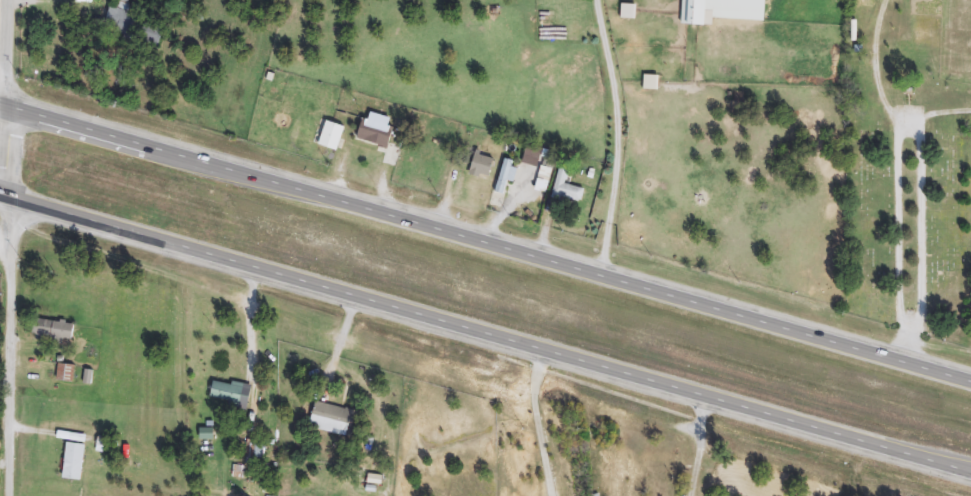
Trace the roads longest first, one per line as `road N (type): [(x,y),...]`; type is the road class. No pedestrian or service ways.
road 1 (primary): [(970,381),(0,96)]
road 2 (primary): [(0,198),(970,478)]
road 3 (residential): [(8,495),(11,201)]

